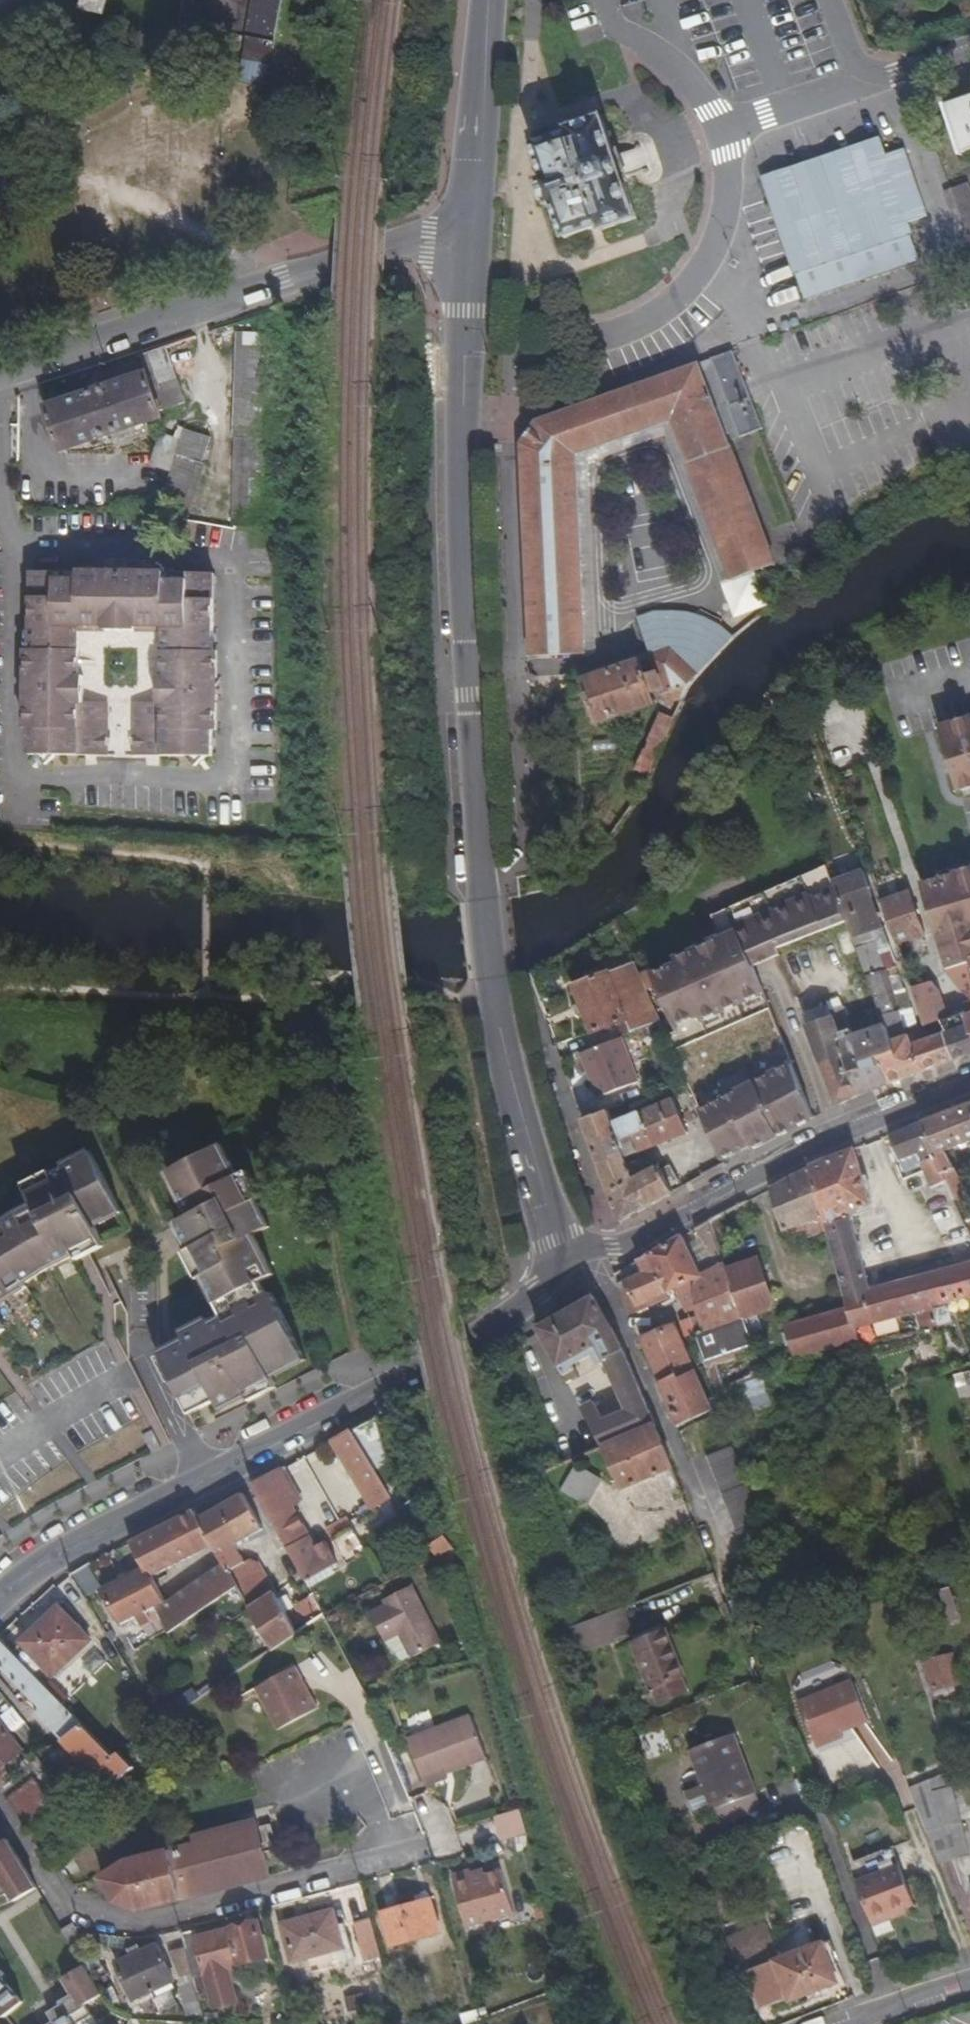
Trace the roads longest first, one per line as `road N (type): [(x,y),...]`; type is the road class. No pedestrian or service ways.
road 1 (residential): [(464,245),(457,488),(491,983),(529,1149),(572,1277)]
road 2 (tertiary): [(0,1595),(58,1550),(368,1397),(572,1277)]
road 3 (tertiary): [(0,377),(382,248),(464,245)]
road 4 (residential): [(422,1852),(178,1919),(117,1927),(69,1898),(0,1808)]
road 5 (tertiary): [(572,1277),(834,1138),(969,1086)]
road 6 (residential): [(488,0),(464,245)]
road 7 (track): [(0,843),(180,860),(204,876)]
road 8 (unclassified): [(718,136),(852,92),(869,76)]
road 9 (residential): [(969,1981),(843,2023)]

